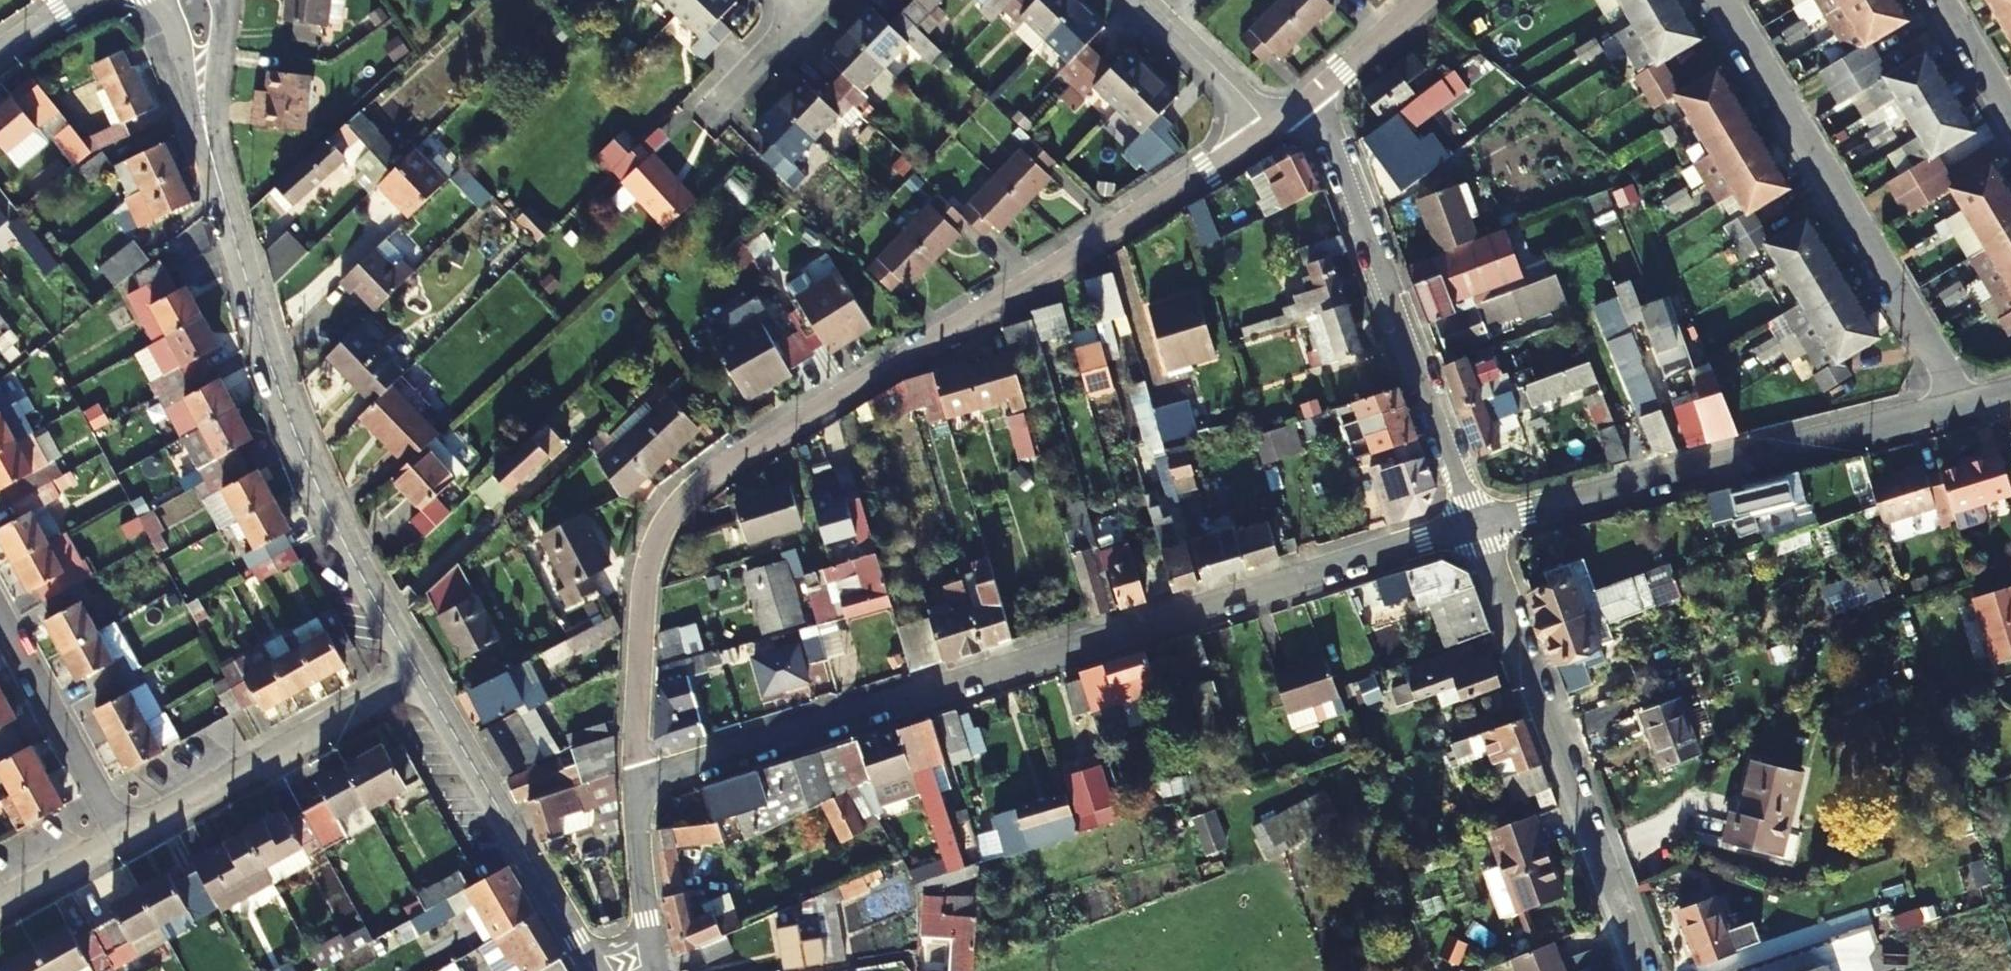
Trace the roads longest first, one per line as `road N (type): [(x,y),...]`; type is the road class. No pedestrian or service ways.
road 1 (residential): [(1269,131),(711,474),(679,506),(659,534),(643,587),(634,765),(643,787)]
road 2 (residential): [(643,787),(657,775),(1478,526)]
road 3 (residential): [(205,128),(280,395),(331,516),(418,674)]
road 4 (residential): [(1478,526),(1968,399)]
road 5 (residential): [(1478,526),(1641,970)]
road 6 (residential): [(1721,0),(1968,399)]
road 7 (residential): [(1478,526),(1311,102)]
road 8 (residential): [(418,674),(596,970)]
road 9 (residential): [(124,842),(418,674)]
road 10 (residential): [(0,620),(124,842)]
road 11 (residential): [(643,787),(636,802),(658,970)]
road 12 (residential): [(1143,0),(1269,131)]
road 13 (residential): [(1424,0),(1311,102)]
road 14 (residential): [(810,0),(715,111)]
road 15 (residential): [(0,910),(124,842)]
road 16 (residential): [(2010,121),(1939,0)]
road 17 (residential): [(160,0),(205,128)]
road 18 (residential): [(205,128),(223,0)]

